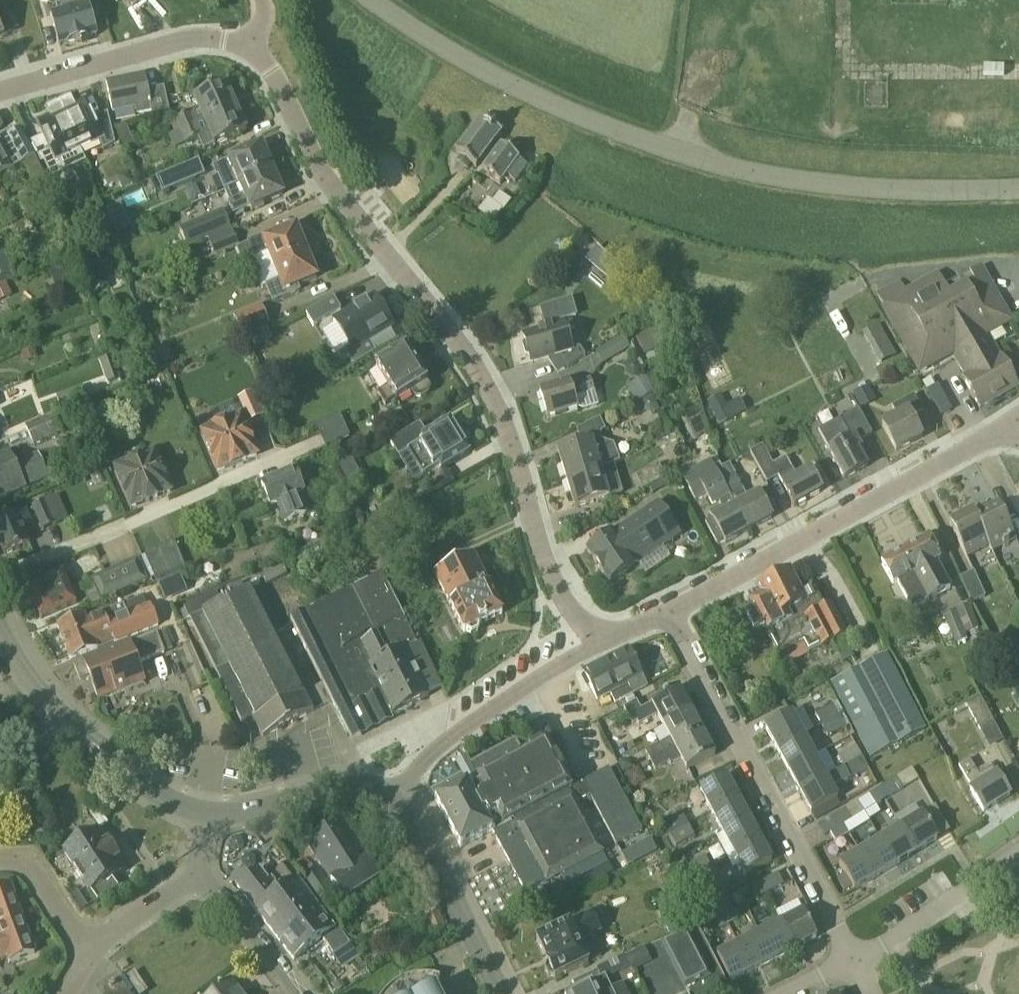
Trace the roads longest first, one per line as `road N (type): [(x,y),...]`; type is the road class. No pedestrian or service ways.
road 1 (residential): [(603,642),(560,593),(508,428),(464,345),(337,192),(251,44)]
road 2 (unclassified): [(1018,198),(903,194),(775,175),(649,141),(528,93),(368,0)]
road 3 (residential): [(667,613),(1018,422)]
road 4 (residential): [(667,613),(856,960)]
road 5 (secondary): [(0,626),(27,674),(82,733),(171,800),(208,814)]
road 6 (residential): [(394,800),(453,736),(603,642)]
road 7 (residential): [(0,95),(198,40),(251,44)]
road 8 (secondary): [(505,993),(422,828),(394,800)]
road 9 (secondary): [(208,814),(246,813),(347,784),(394,800)]
road 10 (residential): [(856,960),(1018,856)]
road 11 (residential): [(301,993),(221,895),(200,885)]
road 12 (residential): [(92,952),(33,872),(0,863)]
road 13 (residential): [(92,952),(185,887),(200,885)]

